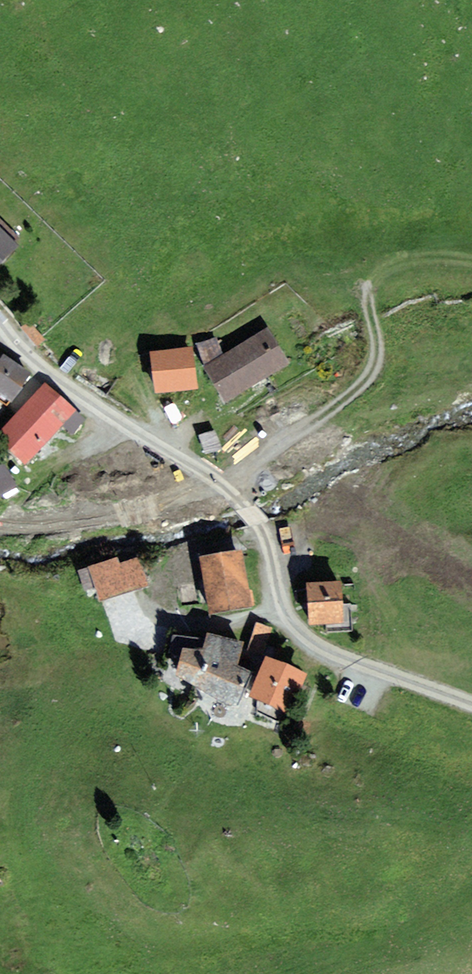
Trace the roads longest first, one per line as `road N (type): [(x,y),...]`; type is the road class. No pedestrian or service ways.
road 1 (track): [(471,700),(294,629),(259,523),(193,459)]
road 2 (track): [(193,459),(14,353),(0,307)]

